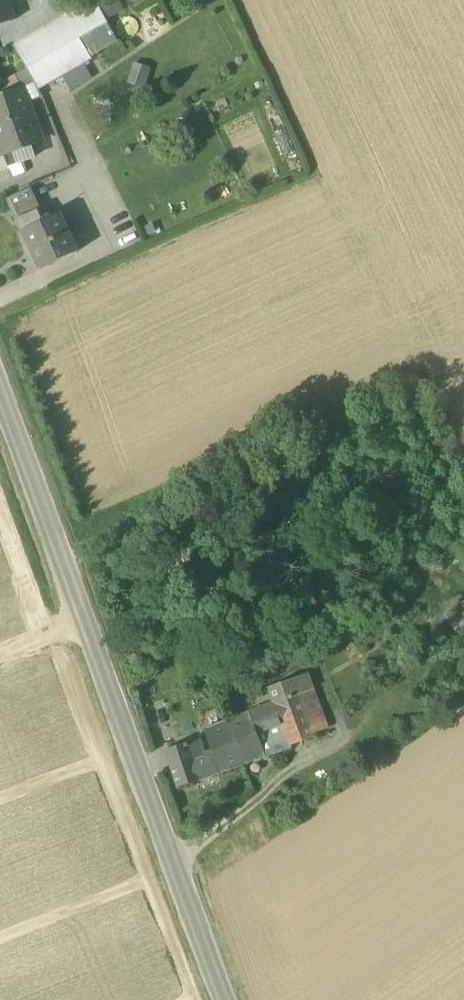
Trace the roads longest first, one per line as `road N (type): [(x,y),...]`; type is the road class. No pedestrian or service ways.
road 1 (secondary): [(0,398),(224,999)]

